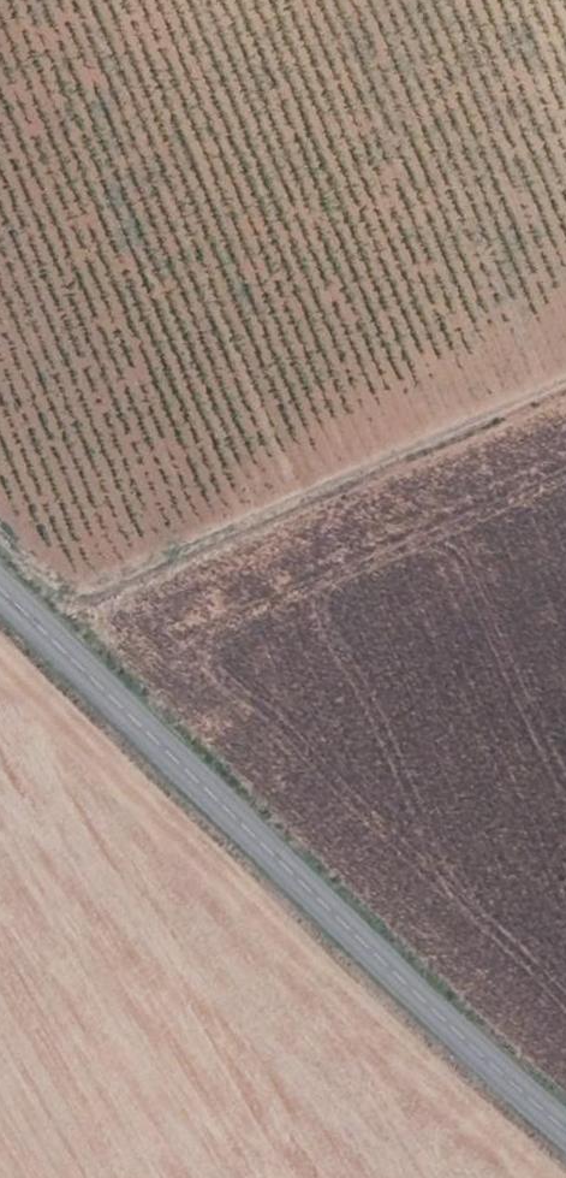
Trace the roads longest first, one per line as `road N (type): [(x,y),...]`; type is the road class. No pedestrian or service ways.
road 1 (tertiary): [(565,1123),(0,584)]

